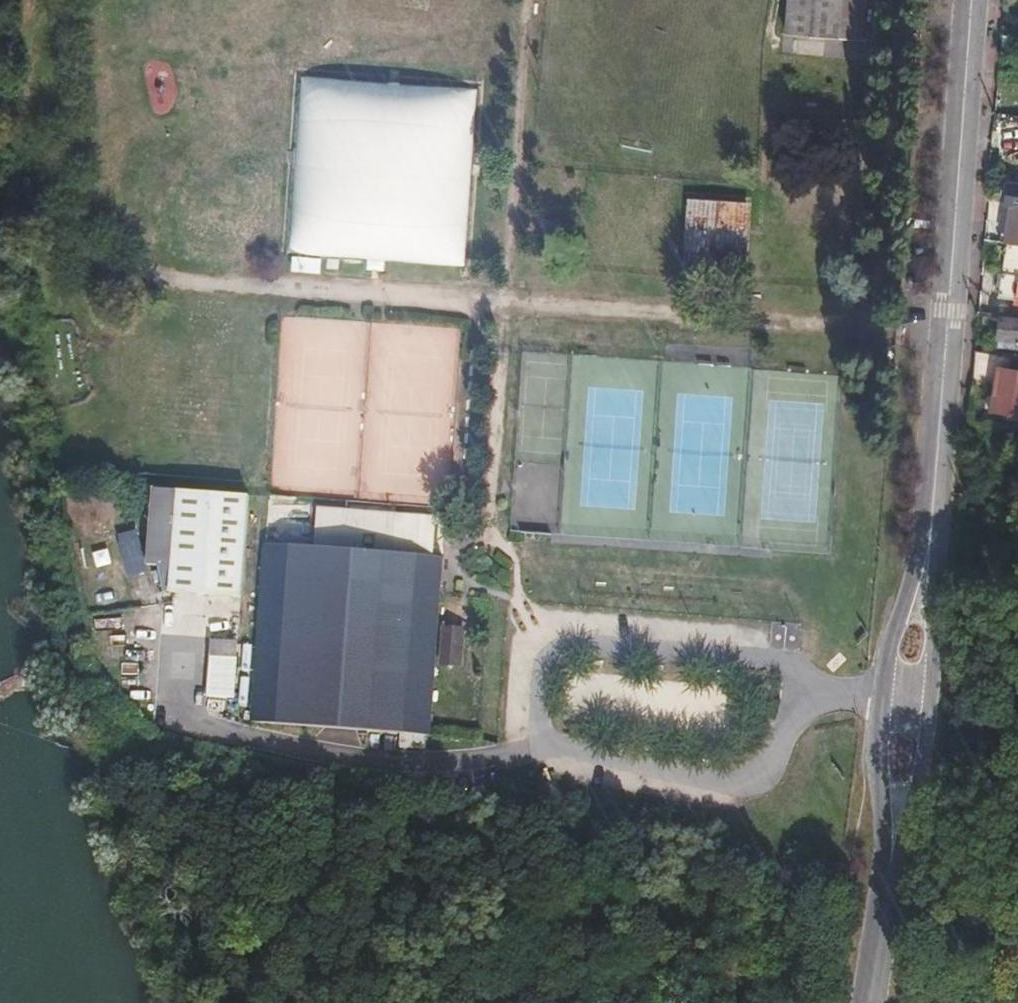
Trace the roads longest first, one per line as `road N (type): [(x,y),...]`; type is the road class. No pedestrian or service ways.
road 1 (tertiary): [(972,0),(940,415)]
road 2 (tertiary): [(940,415),(889,670)]
road 3 (tertiary): [(938,673),(940,415)]
road 4 (tertiary): [(890,870),(924,776),(933,707)]
road 5 (tertiary): [(882,705),(890,870)]
road 6 (tertiary): [(890,870),(866,1002)]

